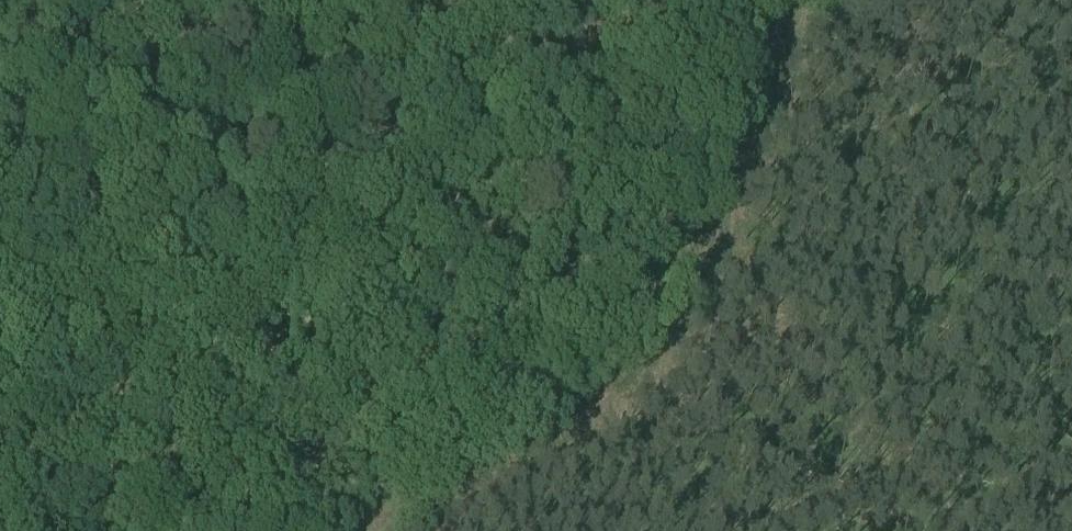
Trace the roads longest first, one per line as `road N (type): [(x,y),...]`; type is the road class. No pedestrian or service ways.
road 1 (track): [(886,0),(793,84),(691,309),(569,475),(459,530)]

